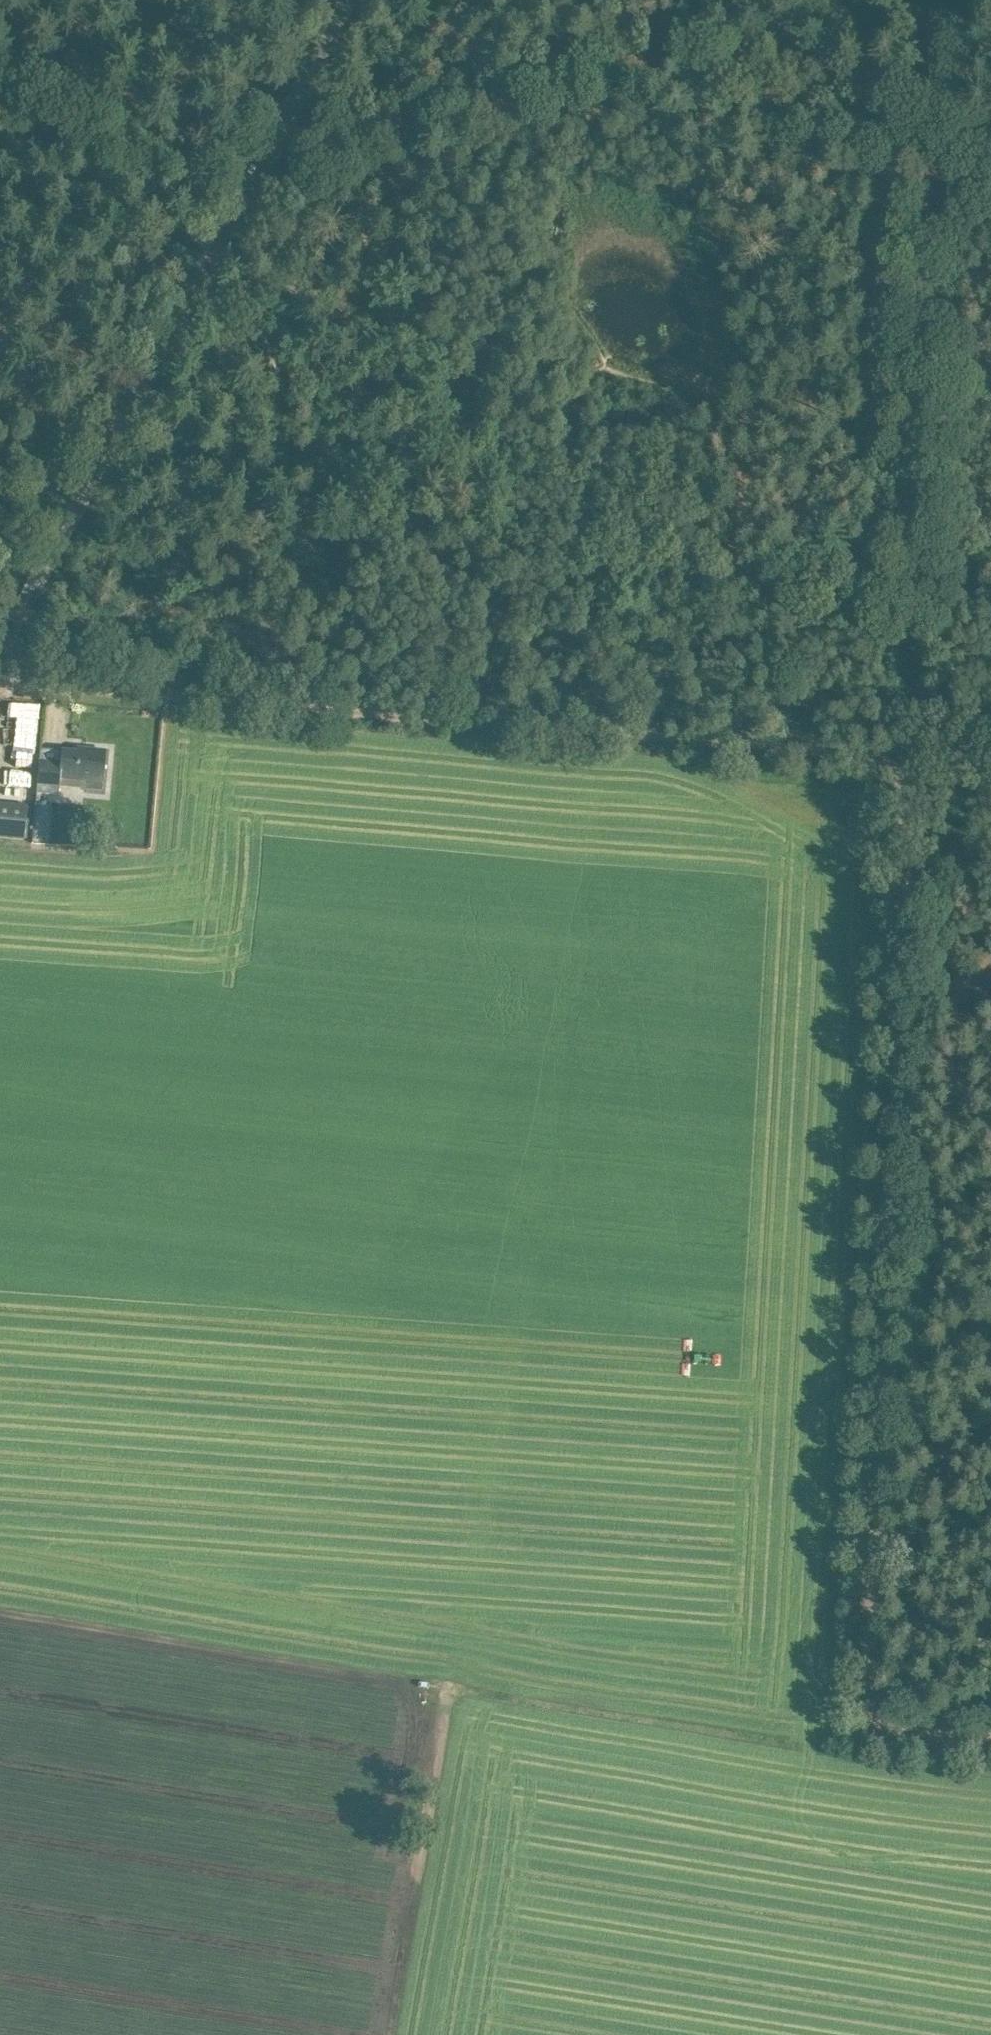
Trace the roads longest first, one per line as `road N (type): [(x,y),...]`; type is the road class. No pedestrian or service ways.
road 1 (track): [(908,761),(0,678)]
road 2 (unclassified): [(0,646),(348,0)]
road 3 (track): [(877,1478),(908,761)]
road 4 (track): [(990,1740),(897,1731),(875,1719),(865,1698),(877,1478)]

